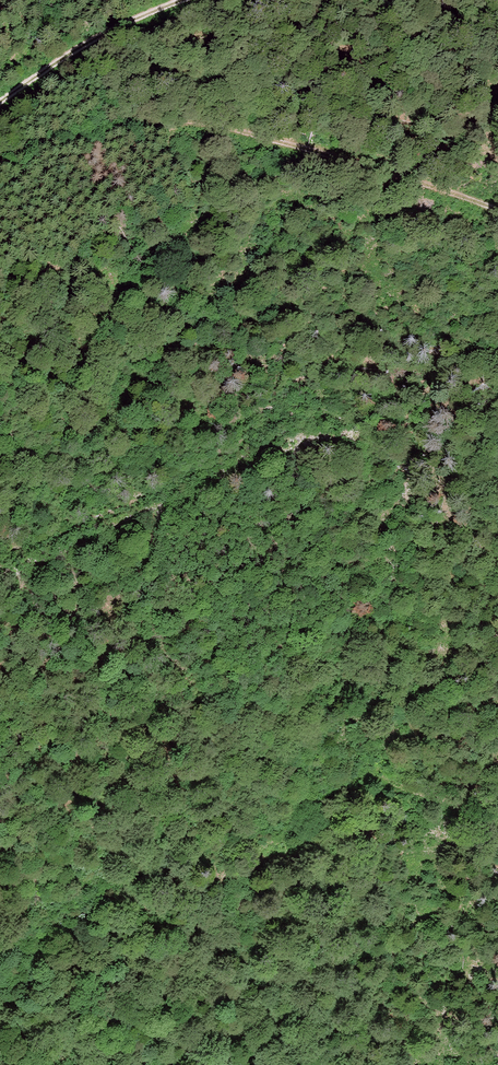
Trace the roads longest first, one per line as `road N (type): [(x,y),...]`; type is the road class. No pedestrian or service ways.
road 1 (track): [(497,824),(422,793),(352,781),(283,820),(120,883),(0,945)]
road 2 (track): [(497,211),(278,142),(178,122),(87,133),(0,161)]
road 3 (track): [(0,561),(185,483),(268,430),(338,424)]
road 4 (track): [(0,102),(104,35),(186,0)]

